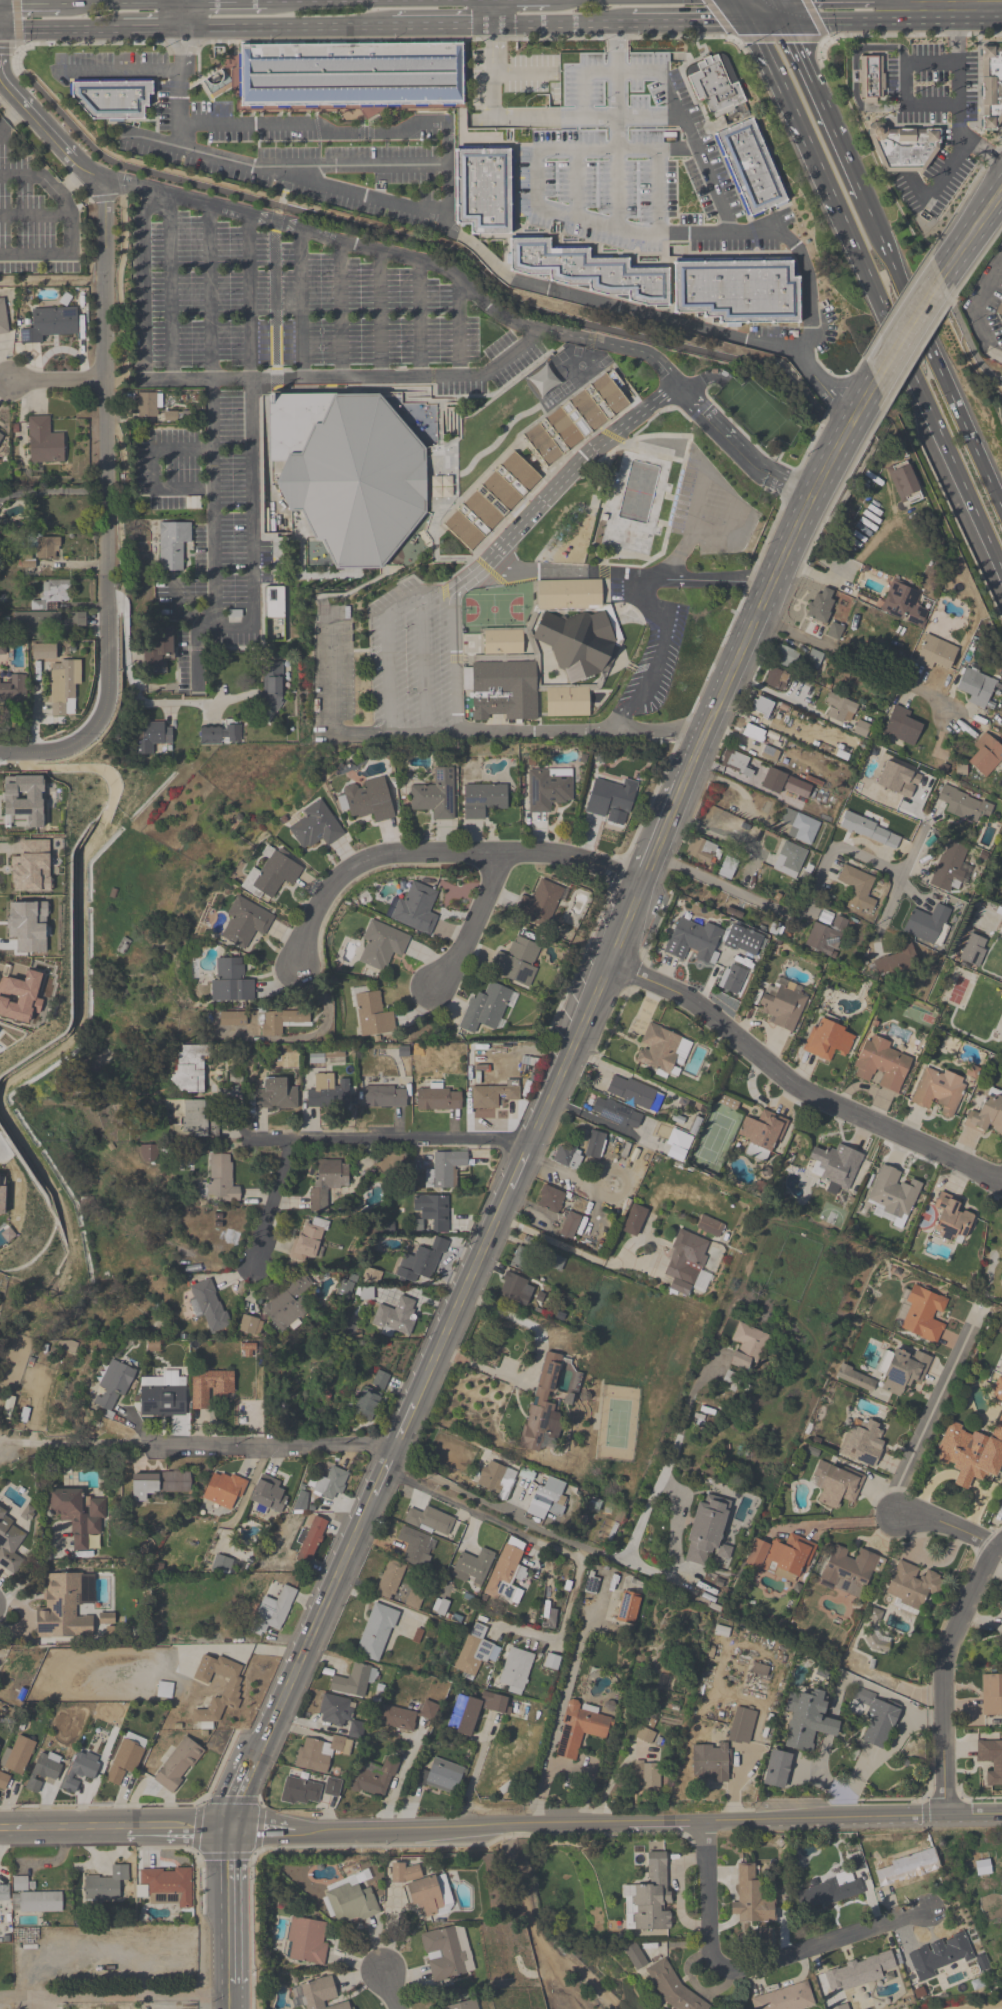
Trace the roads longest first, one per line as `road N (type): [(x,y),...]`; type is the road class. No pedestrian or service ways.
road 1 (residential): [(103,175),(105,701),(99,721),(65,752)]
road 2 (residential): [(609,963),(689,999),(802,1092),(1001,1181)]
road 3 (residential): [(297,964),(332,885),(388,852),(559,852),(642,882)]
road 4 (secondary): [(853,418),(684,783)]
road 5 (residential): [(704,1821),(717,1958),(749,1967),(930,1911)]
road 6 (tertiary): [(295,1831),(628,1822)]
road 7 (residential): [(654,854),(784,912),(801,913),(831,852),(844,846),(903,875)]
road 8 (tertiary): [(704,1821),(1001,1814)]
road 9 (secondary): [(375,1496),(257,1764)]
road 10 (residential): [(1001,1548),(970,1591),(945,1668),(945,1814)]
road 11 (residential): [(251,1141),(529,1149)]
road 12 (residential): [(155,1445),(370,1448),(391,1459)]
road 13 (secondary): [(512,1189),(416,1405)]
road 14 (primary): [(779,20),(1001,18)]
road 15 (trunk): [(912,370),(1001,572)]
road 16 (residential): [(757,617),(937,699),(949,717)]
road 17 (trunk): [(748,20),(839,214)]
road 18 (primary): [(184,32),(391,29)]
road 19 (secondary): [(609,963),(529,1149)]
road 20 (residential): [(896,1516),(970,1332)]
road 21 (residential): [(505,853),(456,960),(430,991)]
road 22 (secondary): [(229,1984),(227,1833)]
road 23 (residential): [(0,74),(76,159),(103,175)]
road 24 (primary): [(493,26),(631,22)]
road 25 (residential): [(933,811),(877,935)]
road 26 (residential): [(294,1143),(254,1268)]
road 27 (secondary): [(942,277),(873,382)]
road 28 (tertiary): [(0,1836),(125,1834)]
road 29 (primary): [(184,3),(59,3)]
road 30 (primary): [(0,32),(121,32)]

